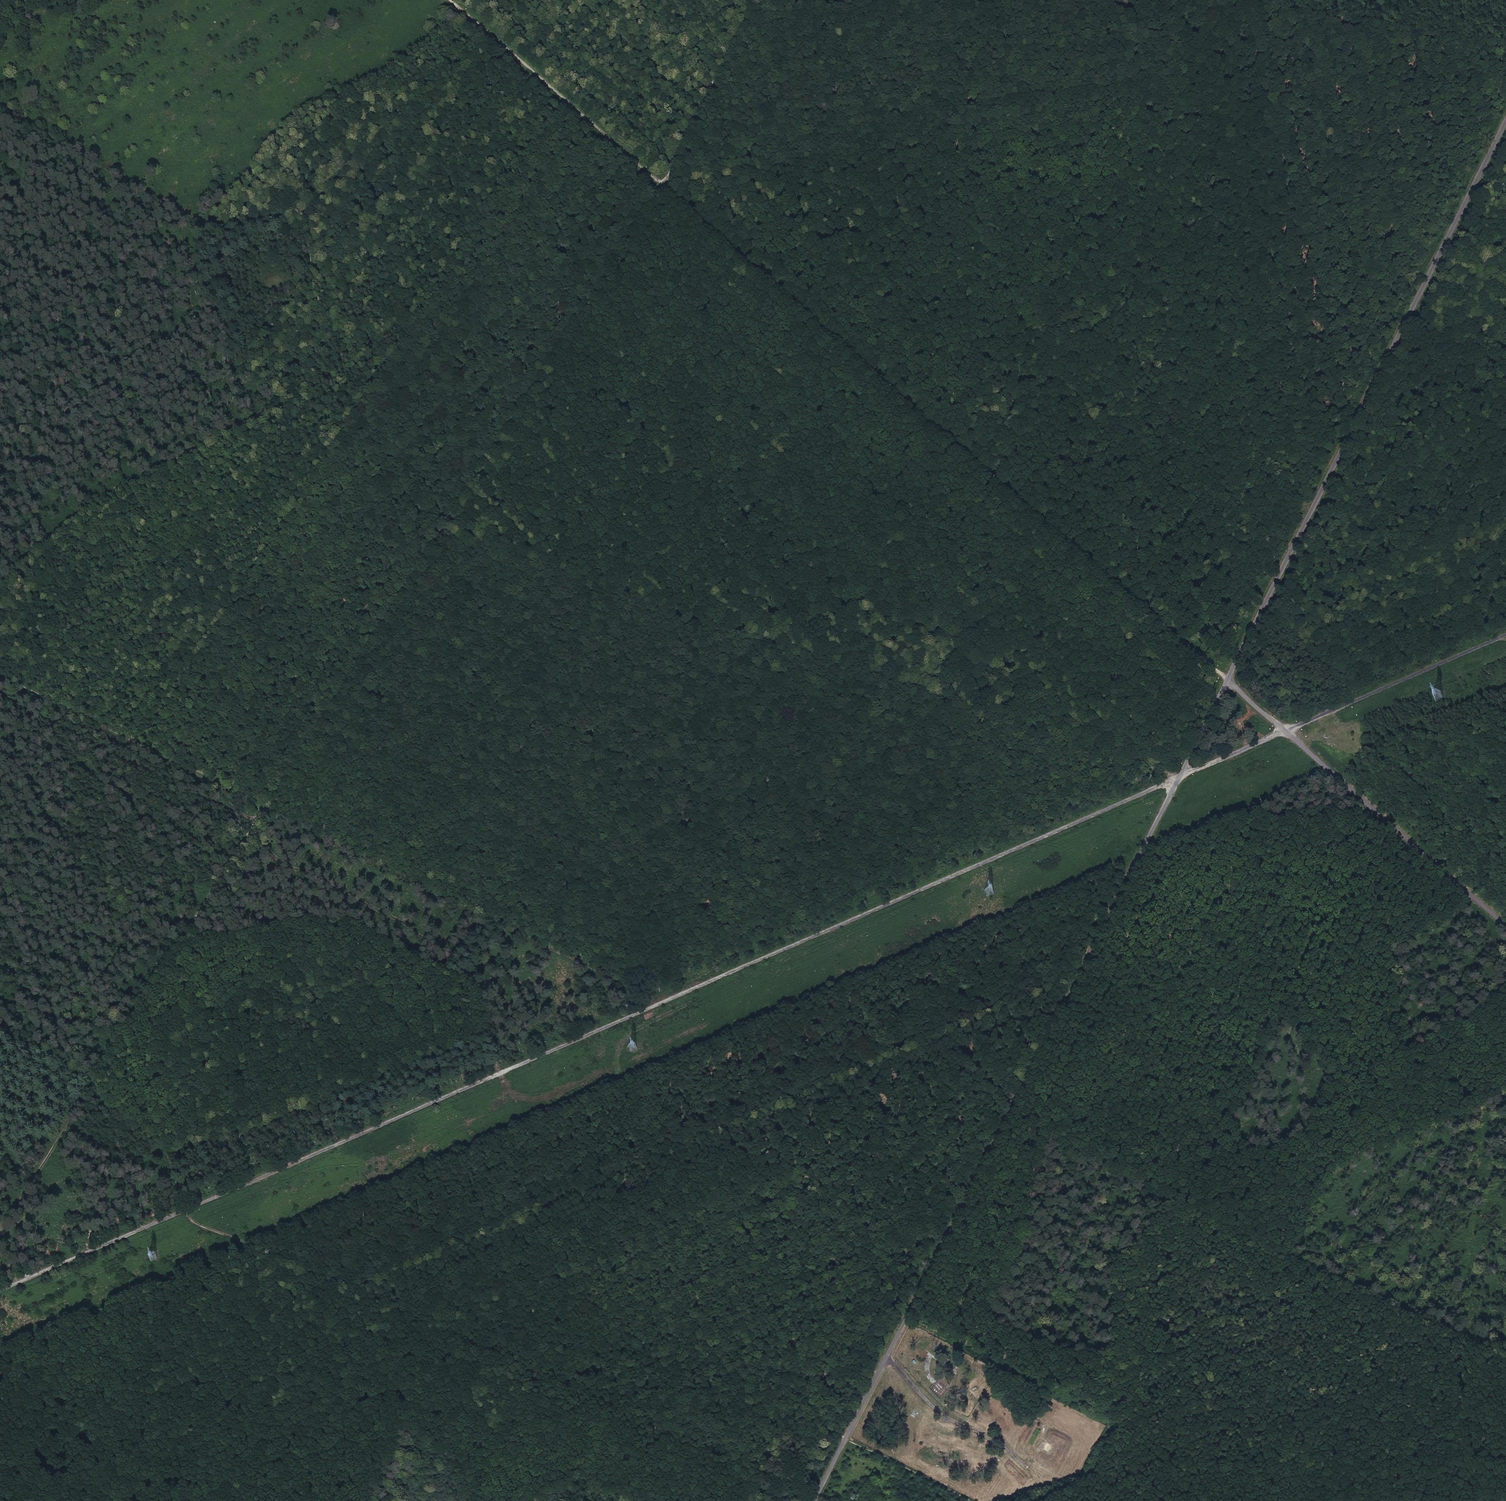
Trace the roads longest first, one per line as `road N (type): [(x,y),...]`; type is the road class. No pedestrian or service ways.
road 1 (track): [(1505,635),(0,1290)]
road 2 (track): [(1227,679),(449,0)]

